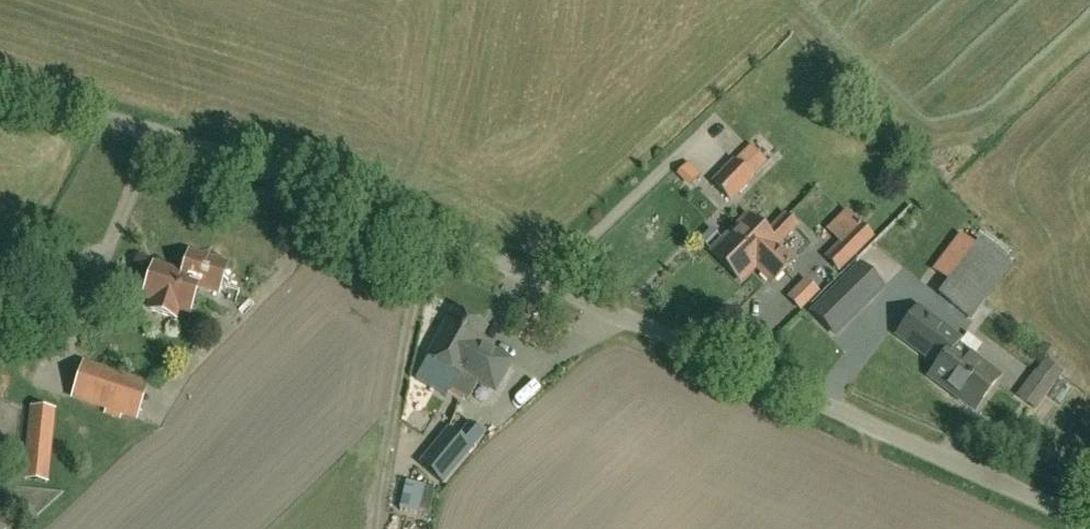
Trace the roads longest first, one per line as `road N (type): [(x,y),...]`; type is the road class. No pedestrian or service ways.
road 1 (unclassified): [(1089,523),(380,208),(0,85)]

